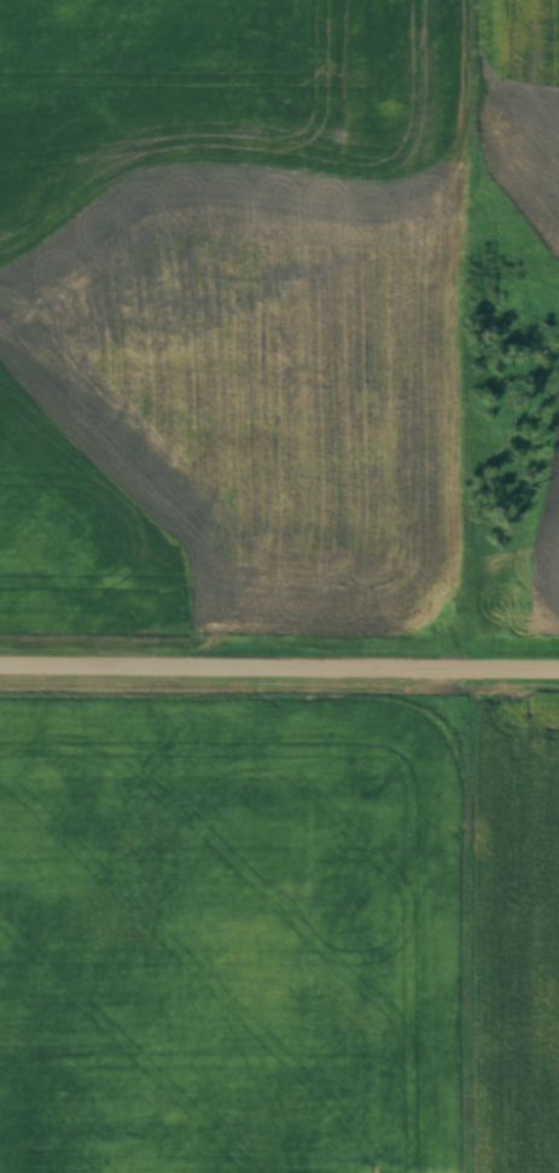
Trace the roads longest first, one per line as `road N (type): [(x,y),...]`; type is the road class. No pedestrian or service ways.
road 1 (residential): [(558,669),(0,666)]

